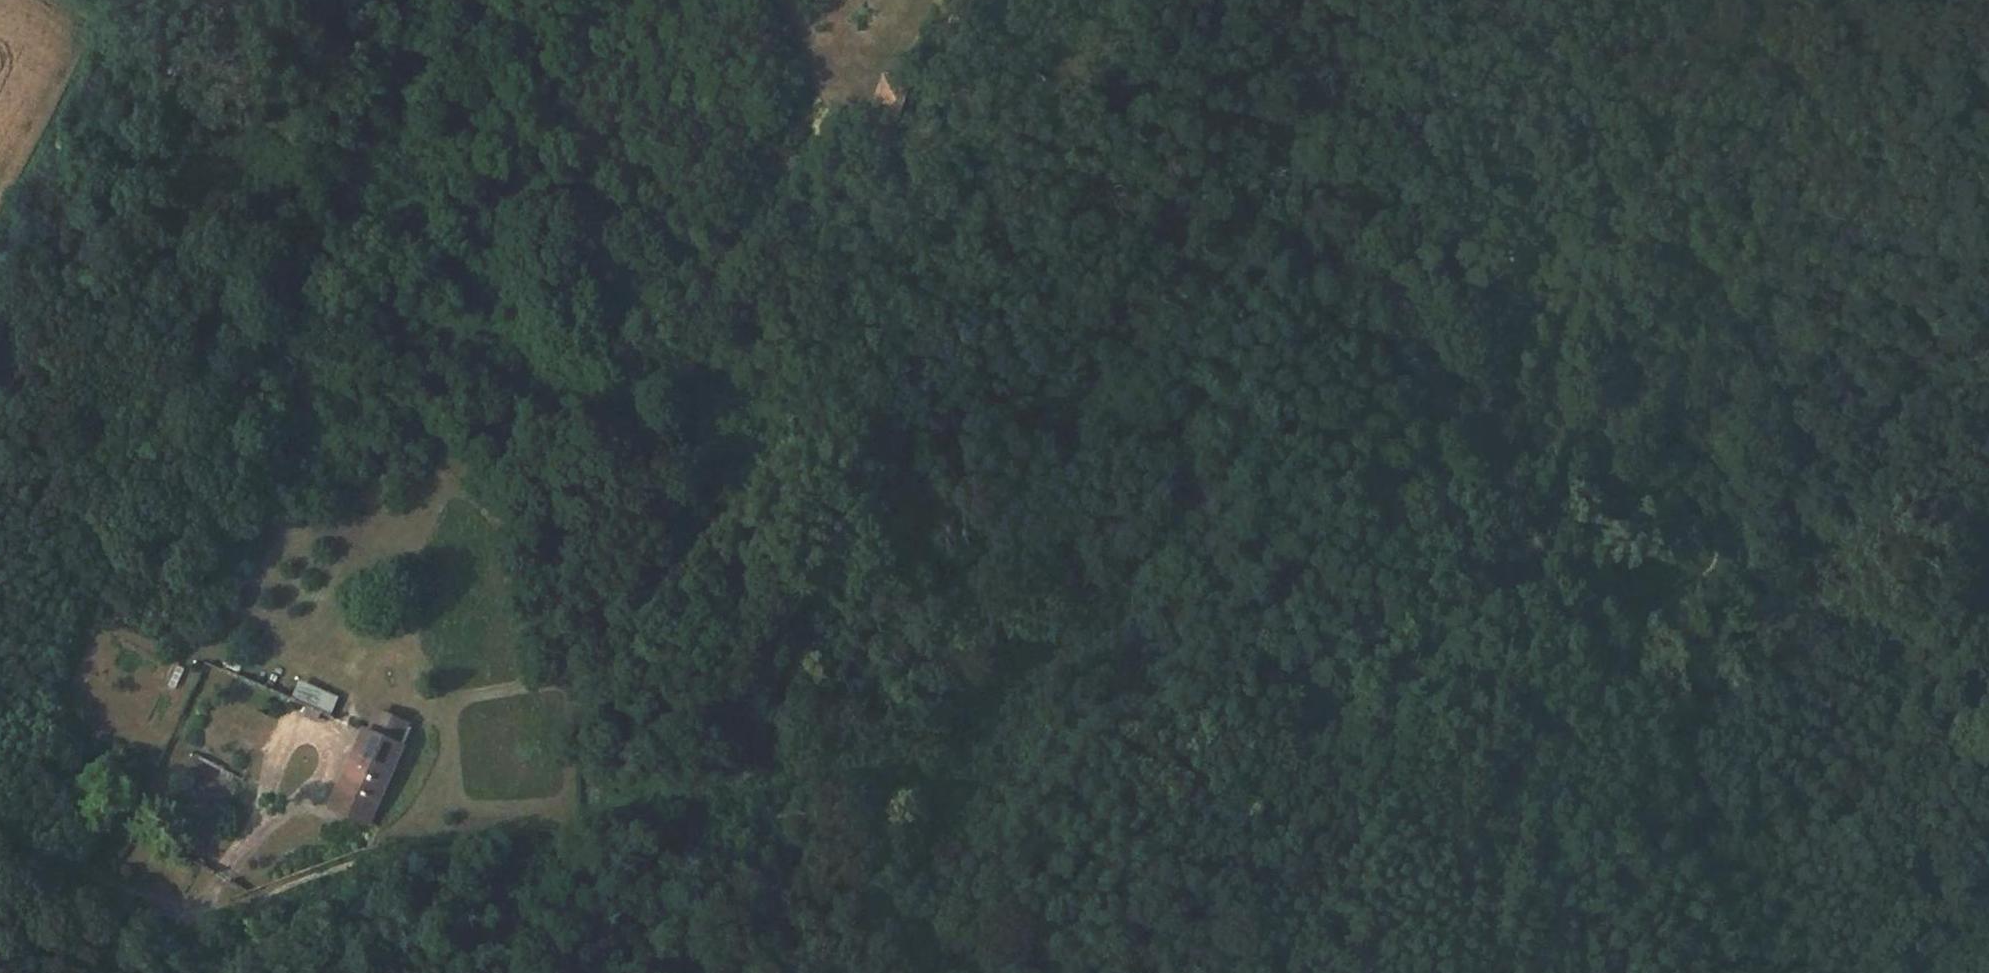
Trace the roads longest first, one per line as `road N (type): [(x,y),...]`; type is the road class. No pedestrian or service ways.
road 1 (track): [(84,0),(324,131),(479,285),(520,304),(607,308)]
road 2 (residential): [(0,834),(195,915)]

